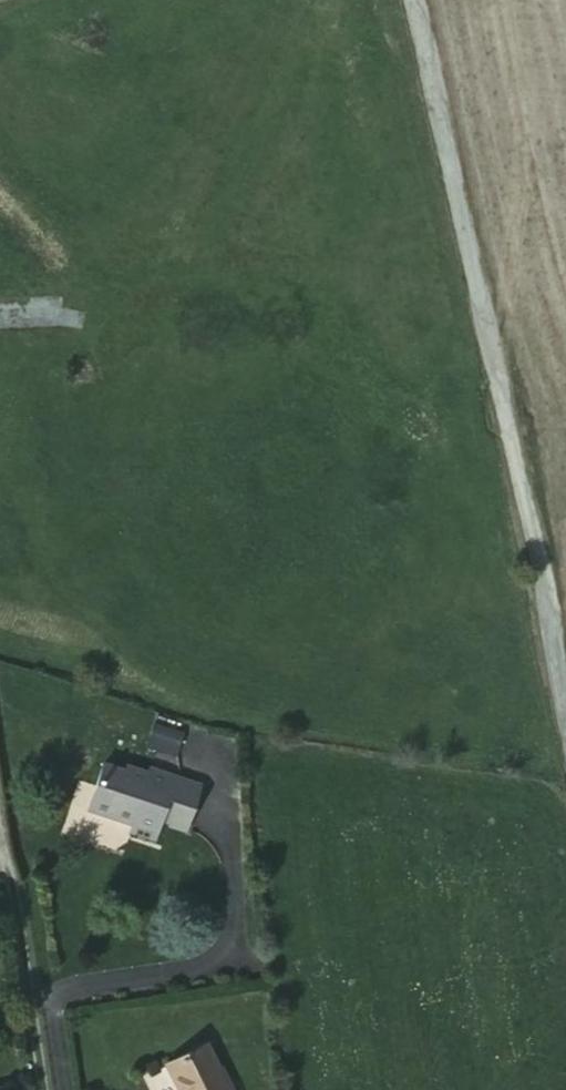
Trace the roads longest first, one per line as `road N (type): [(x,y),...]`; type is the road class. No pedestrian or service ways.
road 1 (unclassified): [(408,0),(565,694)]

